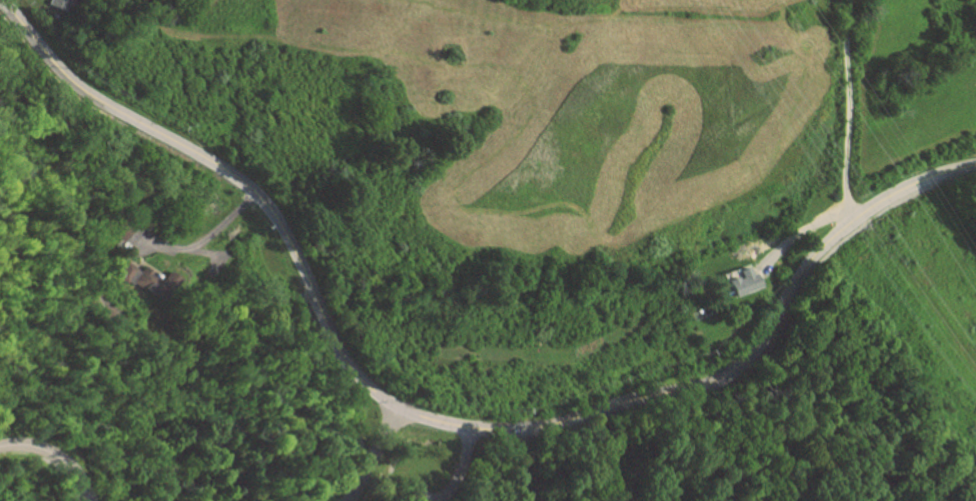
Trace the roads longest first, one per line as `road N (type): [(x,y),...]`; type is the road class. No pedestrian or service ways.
road 1 (tertiary): [(2,0),(81,85),(256,190),(276,212),(345,351),(375,393),(399,410),(470,428),(558,425),(723,378),(761,344),(804,272),(869,211),(923,182),(975,169)]
road 2 (track): [(849,0),(844,170),(856,222)]

